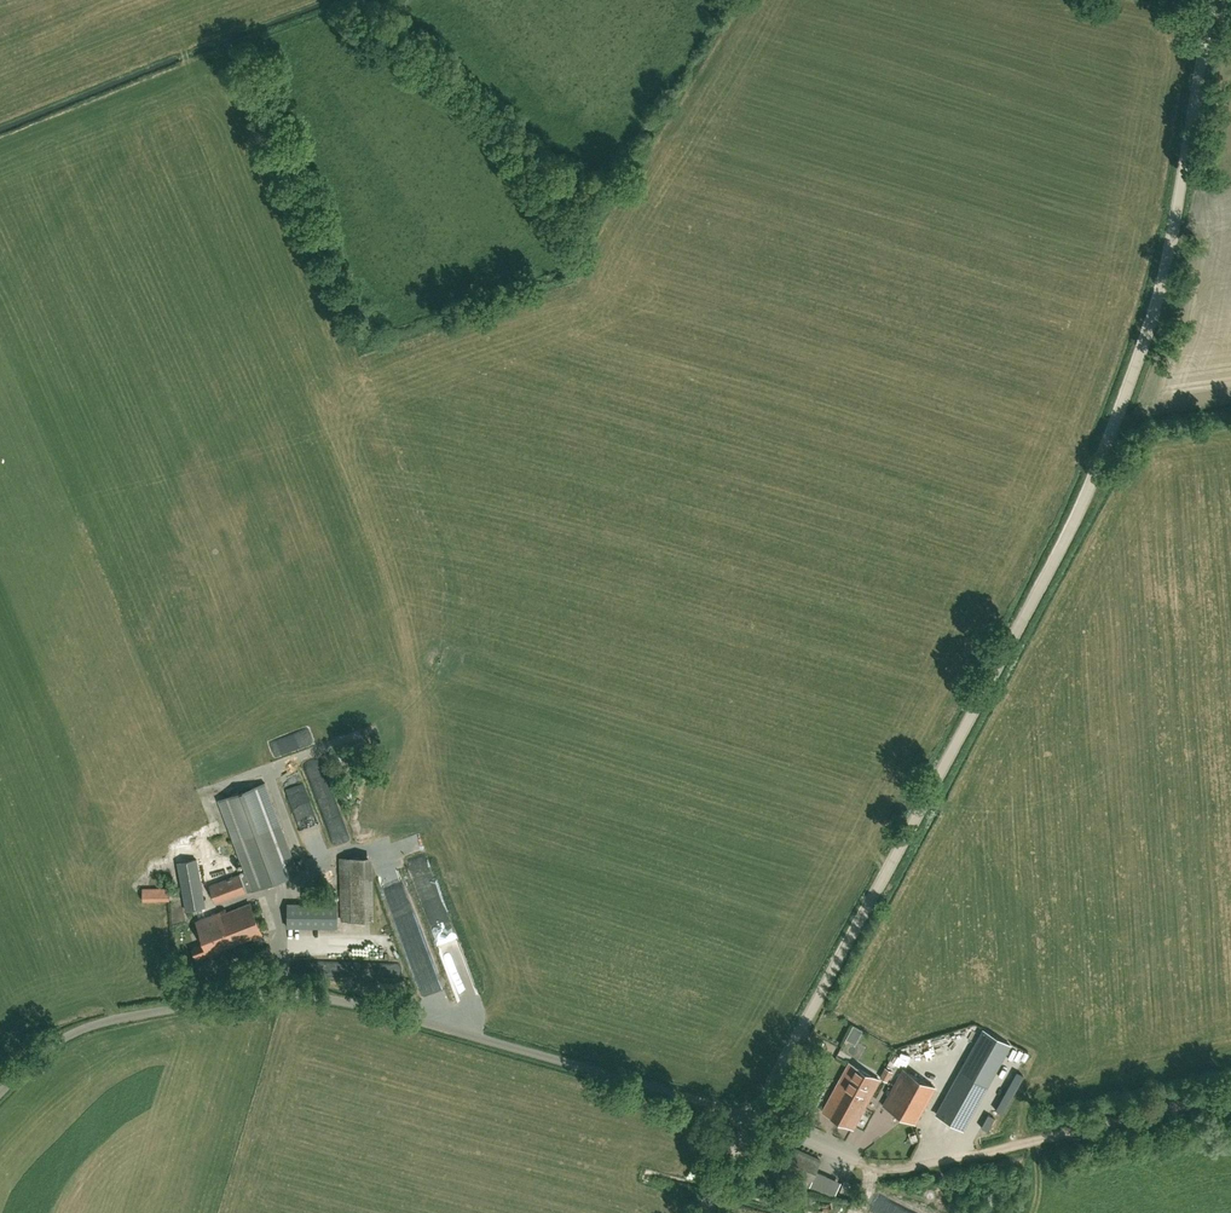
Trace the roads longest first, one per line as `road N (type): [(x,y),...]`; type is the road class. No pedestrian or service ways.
road 1 (unclassified): [(752,1119),(1037,593),(1111,432),(1161,284),(1213,0)]
road 2 (unclassified): [(0,1093),(47,1049),(103,1021),(287,994),(752,1119)]
road 3 (track): [(1230,1095),(905,1166),(858,1161),(752,1119)]
road 4 (track): [(810,1212),(646,1171)]

